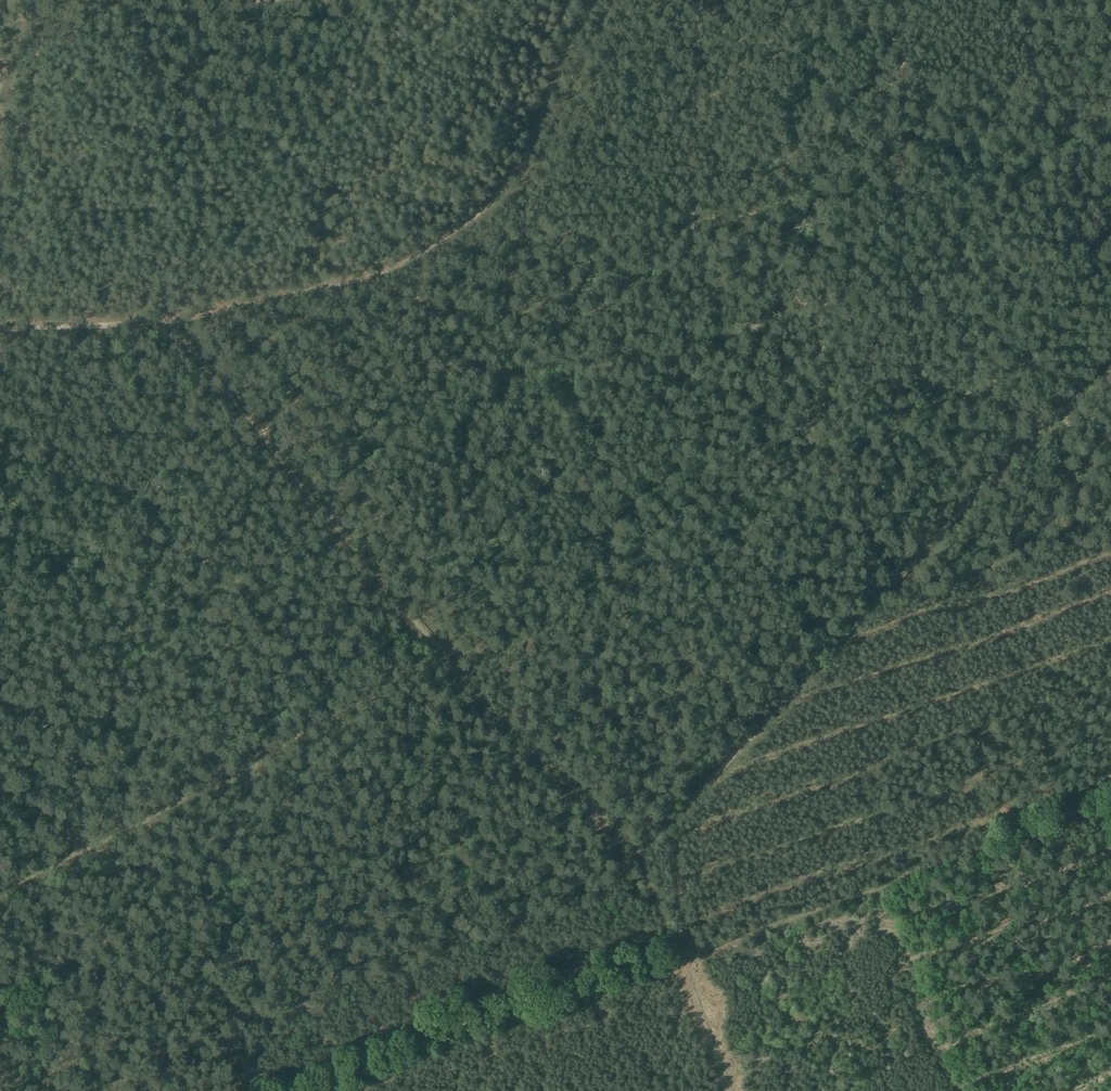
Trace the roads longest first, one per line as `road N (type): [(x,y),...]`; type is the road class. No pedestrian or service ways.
road 1 (track): [(600,0),(525,171),(492,214),(463,236),(402,267),(174,321),(0,327)]
road 2 (track): [(1110,795),(679,959),(730,1090)]
road 3 (track): [(438,647),(174,321)]

